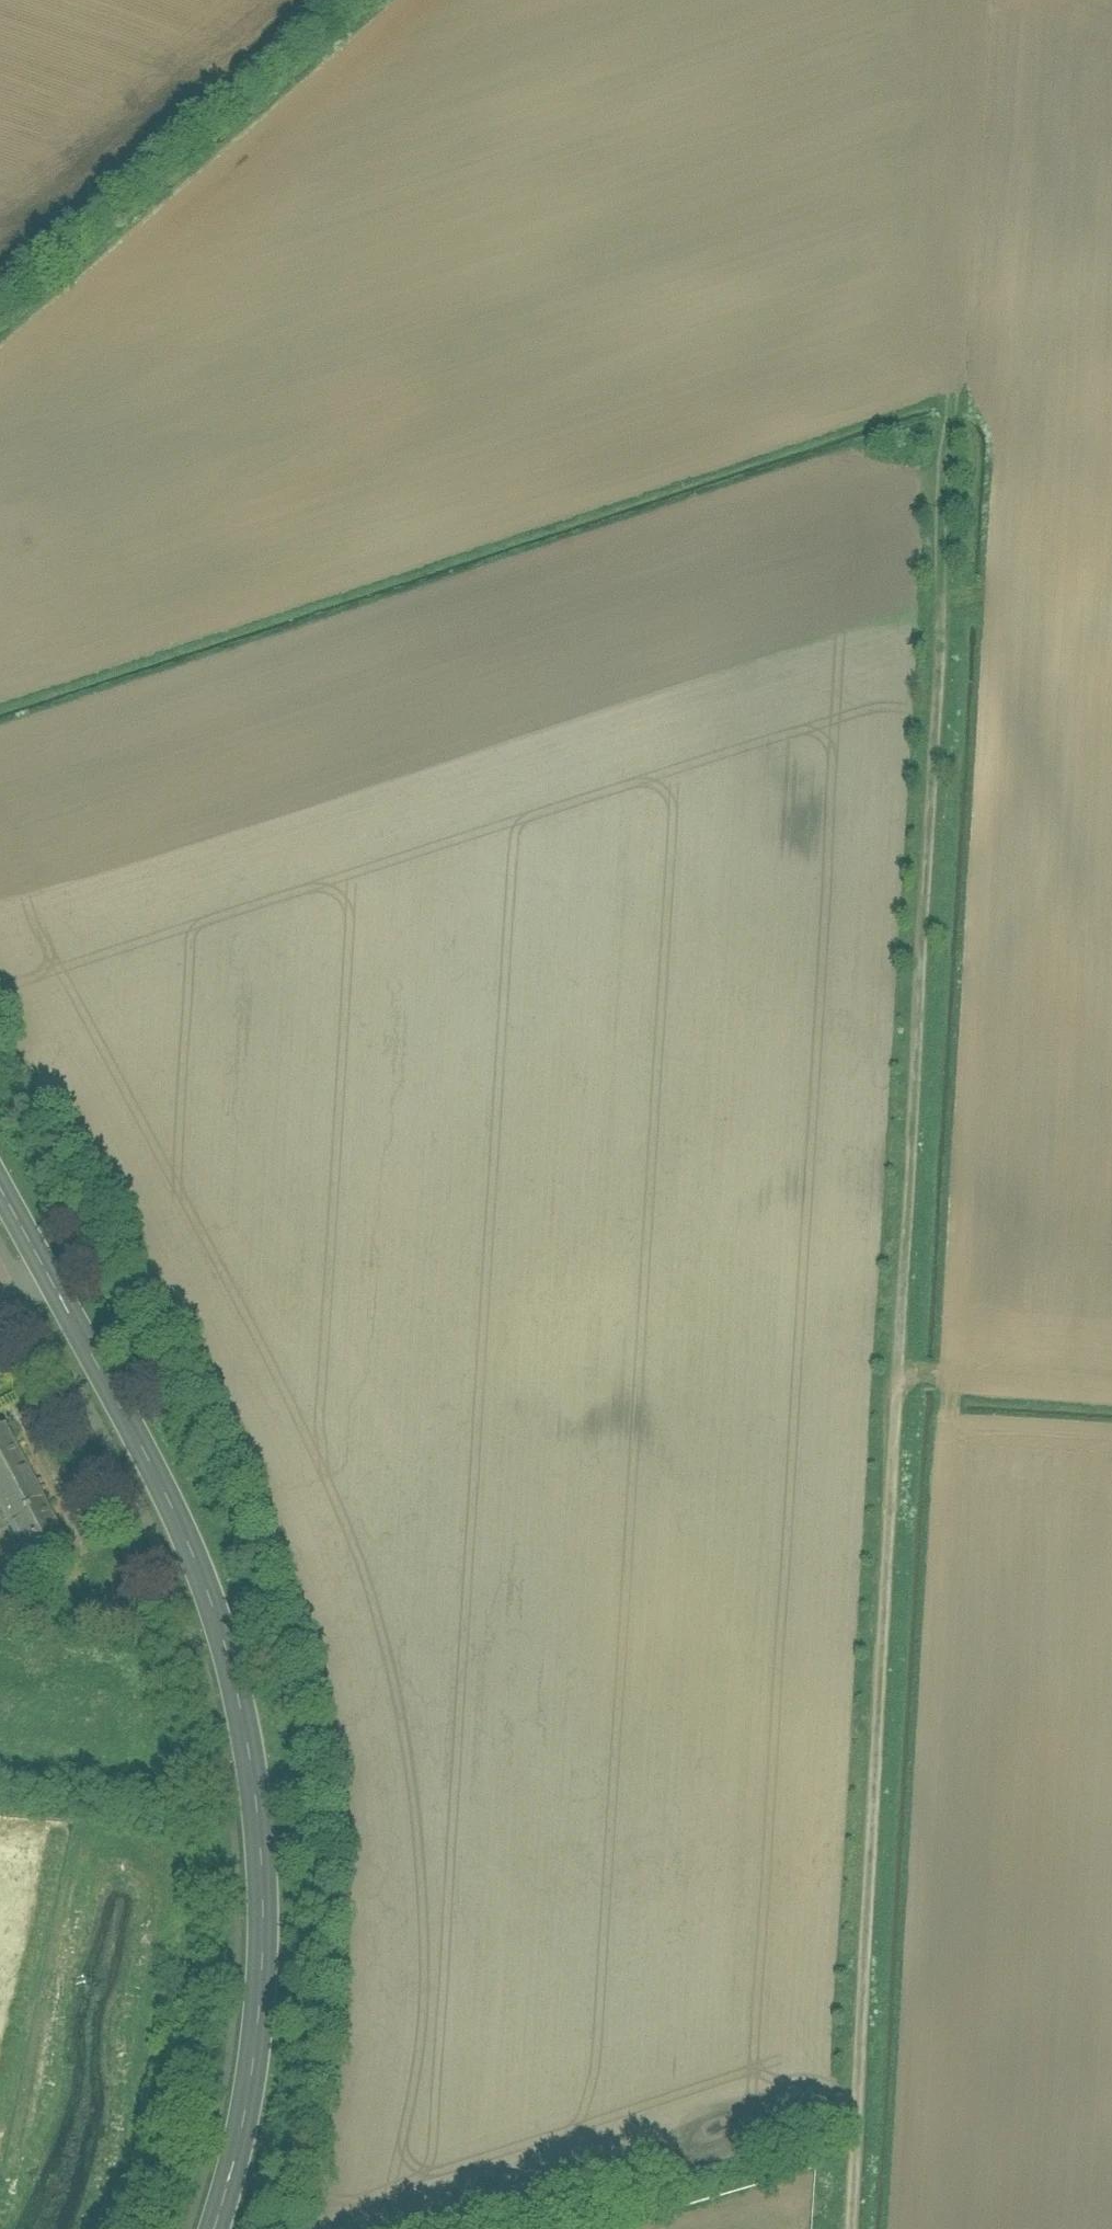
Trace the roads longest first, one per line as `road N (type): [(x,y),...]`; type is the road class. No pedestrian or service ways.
road 1 (track): [(858,2228),(950,633)]
road 2 (primary): [(221,2228),(262,1991),(261,1838),(229,1663),(146,1462),(0,1191)]

